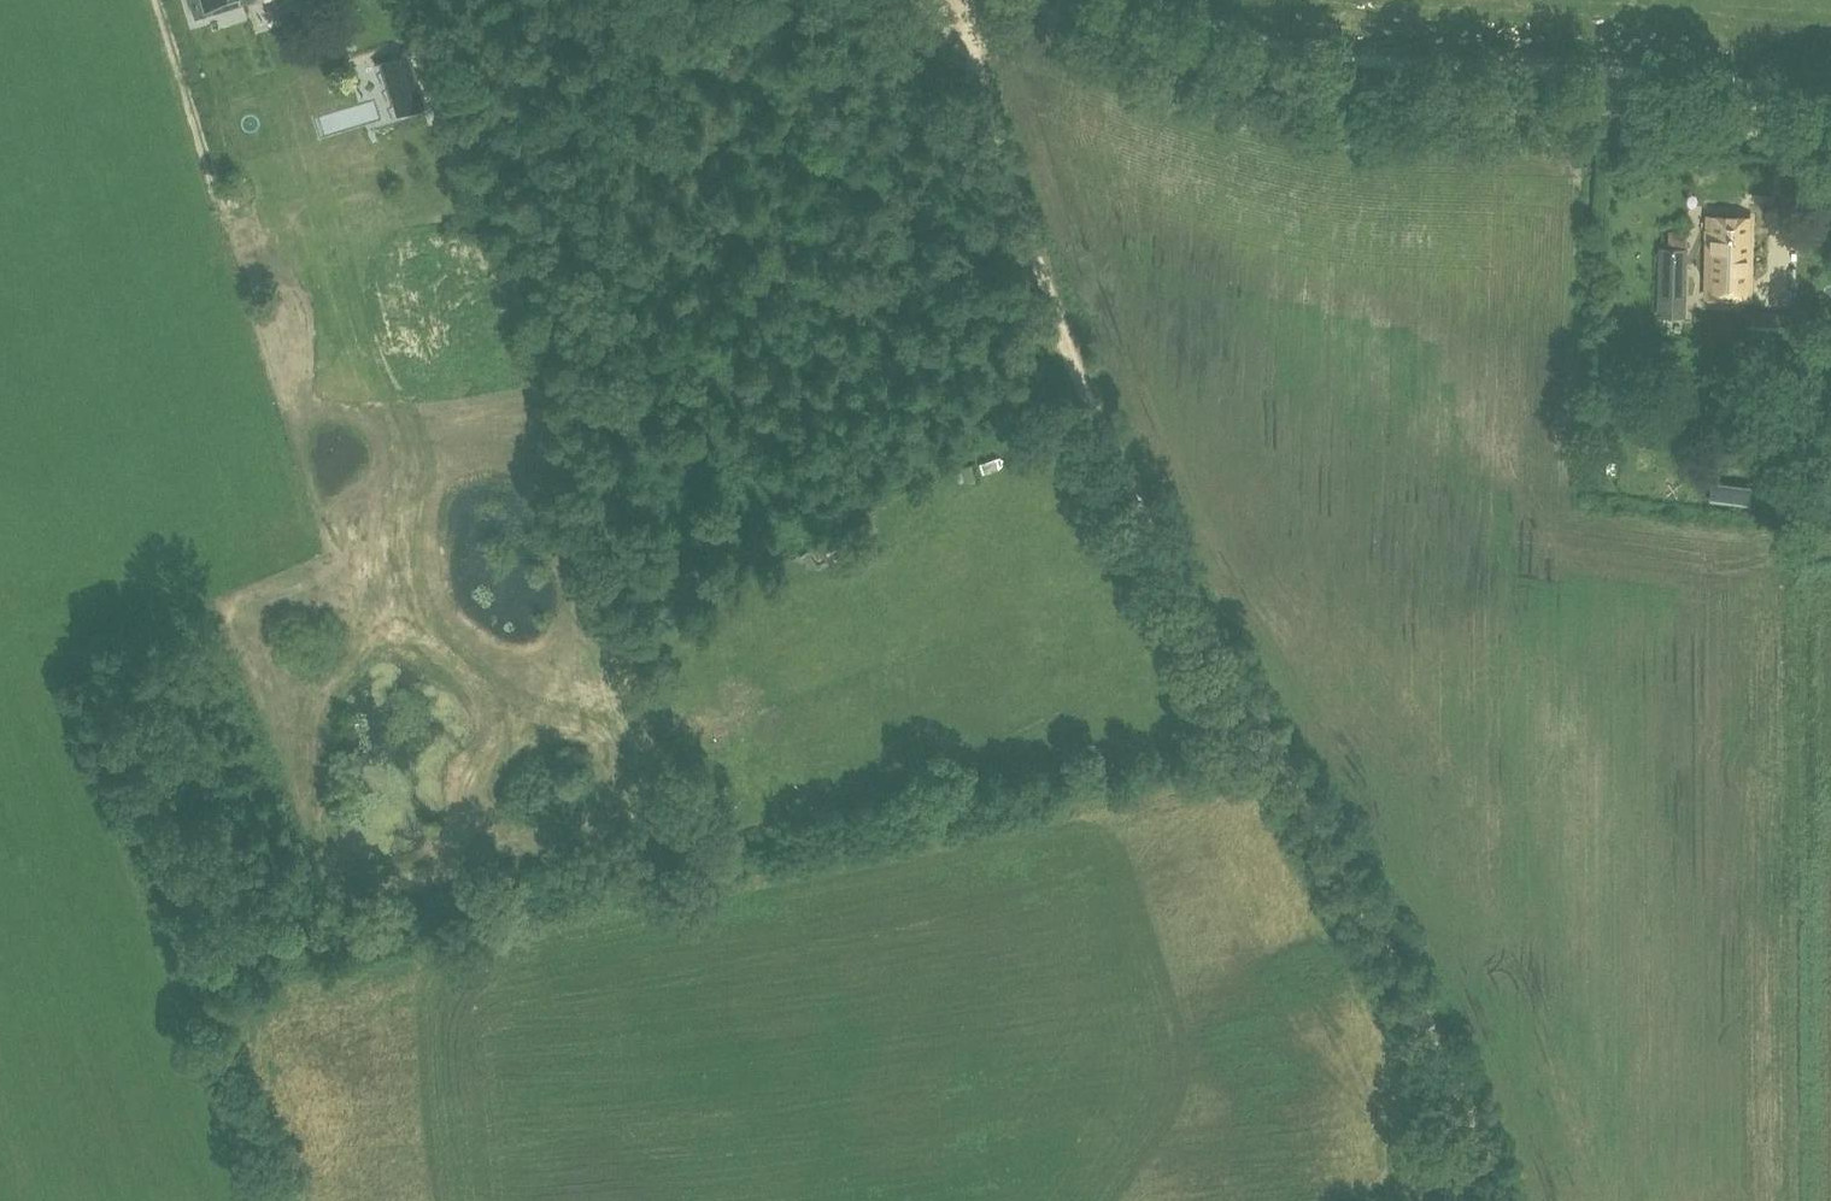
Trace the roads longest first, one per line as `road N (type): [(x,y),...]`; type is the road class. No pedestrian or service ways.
road 1 (track): [(1495,1200),(1450,1081),(1204,662),(1137,531),(1072,374),(1012,196),(960,0)]
road 2 (tertiary): [(1047,0),(1339,95),(1604,107),(1830,130)]

